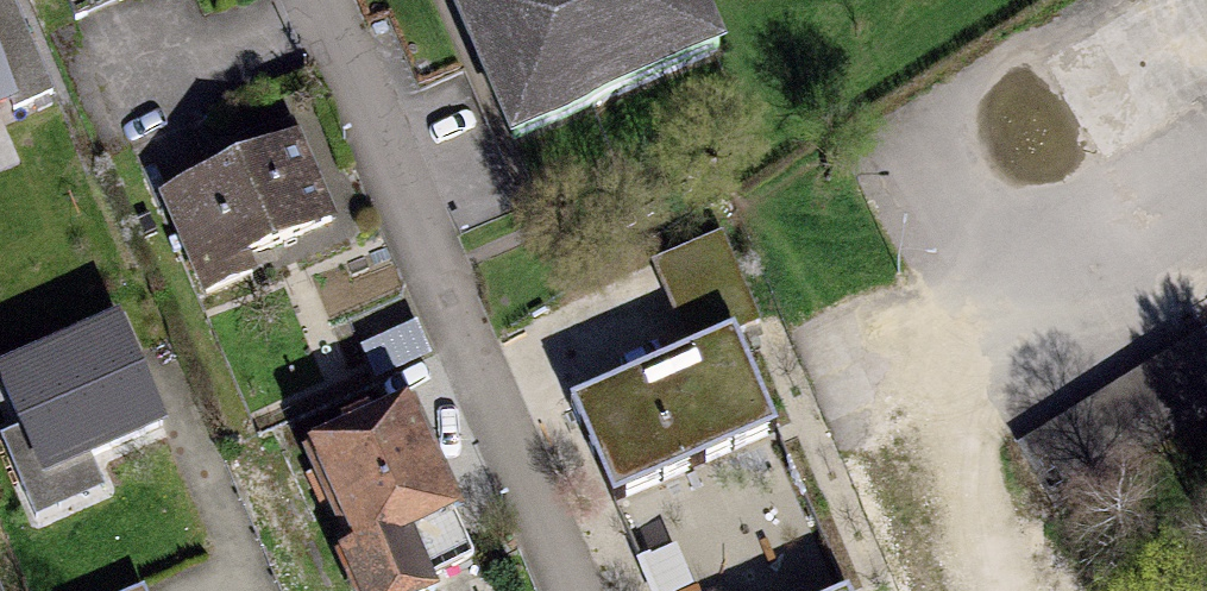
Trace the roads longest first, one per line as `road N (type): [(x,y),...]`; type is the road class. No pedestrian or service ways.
road 1 (residential): [(319,0),(440,317),(557,590)]

